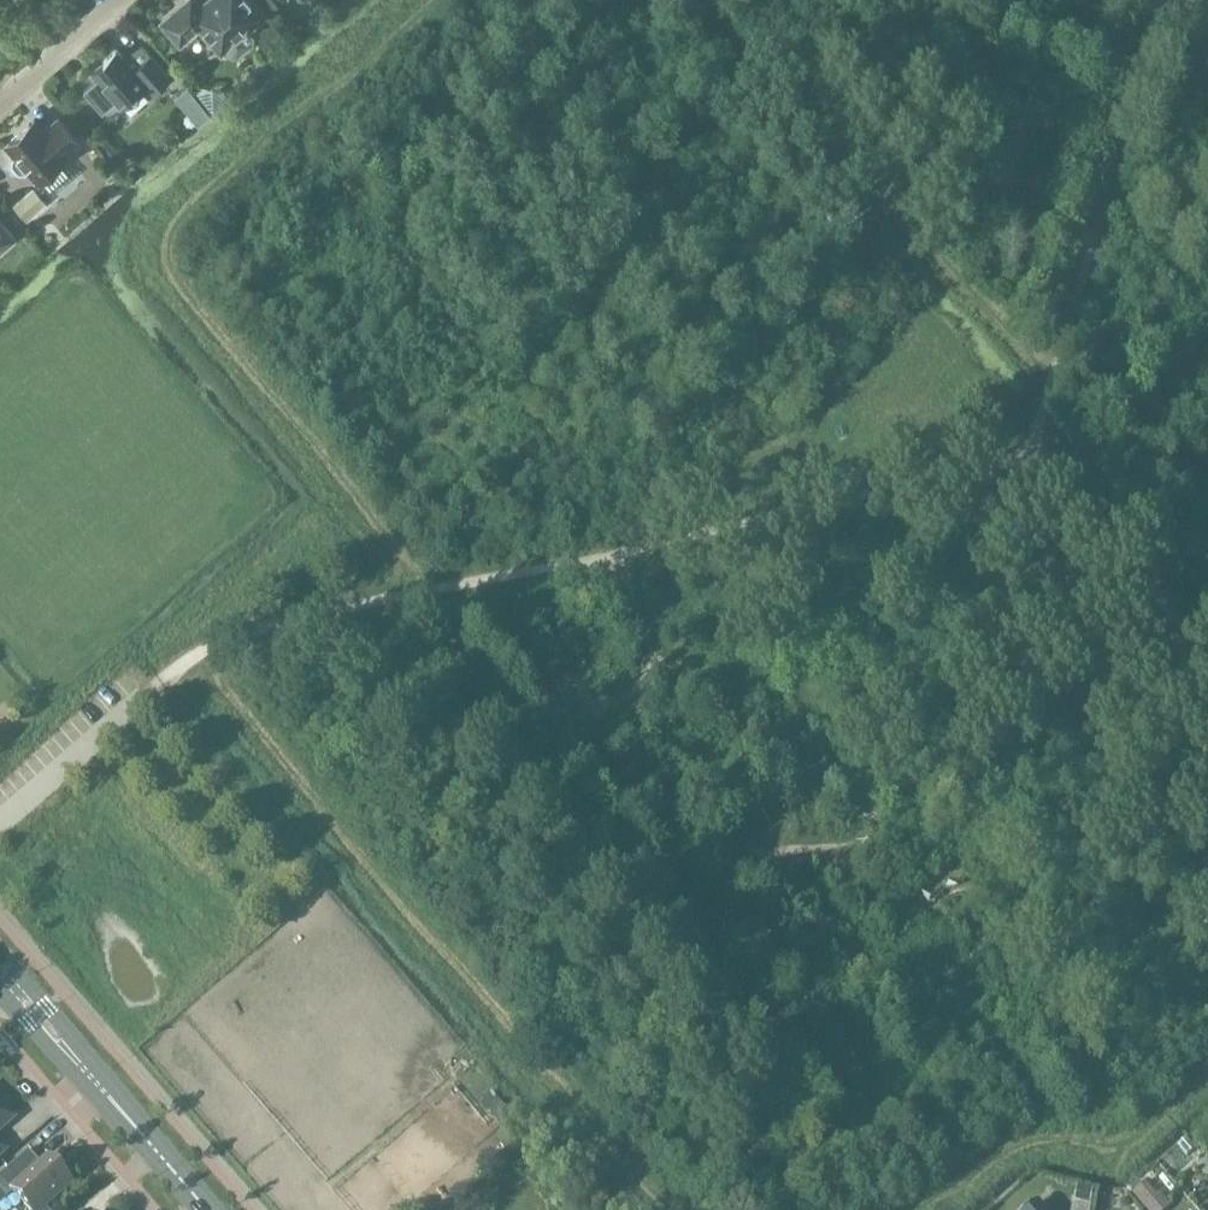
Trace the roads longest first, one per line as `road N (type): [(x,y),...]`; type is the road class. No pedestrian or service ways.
road 1 (tertiary): [(209,1209),(10,982)]
road 2 (residential): [(0,102),(112,0)]

